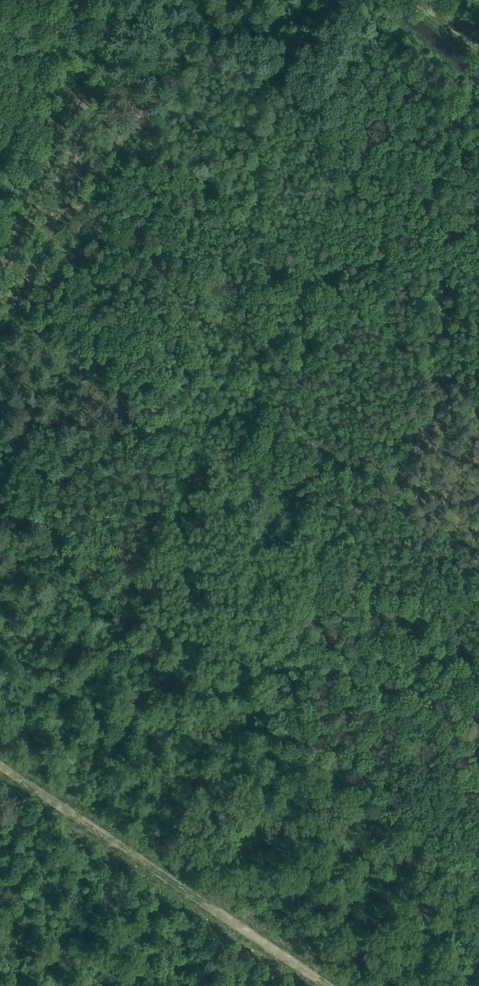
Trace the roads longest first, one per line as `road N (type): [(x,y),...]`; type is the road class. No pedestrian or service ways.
road 1 (track): [(326,985),(0,764)]
road 2 (track): [(0,215),(97,0)]

